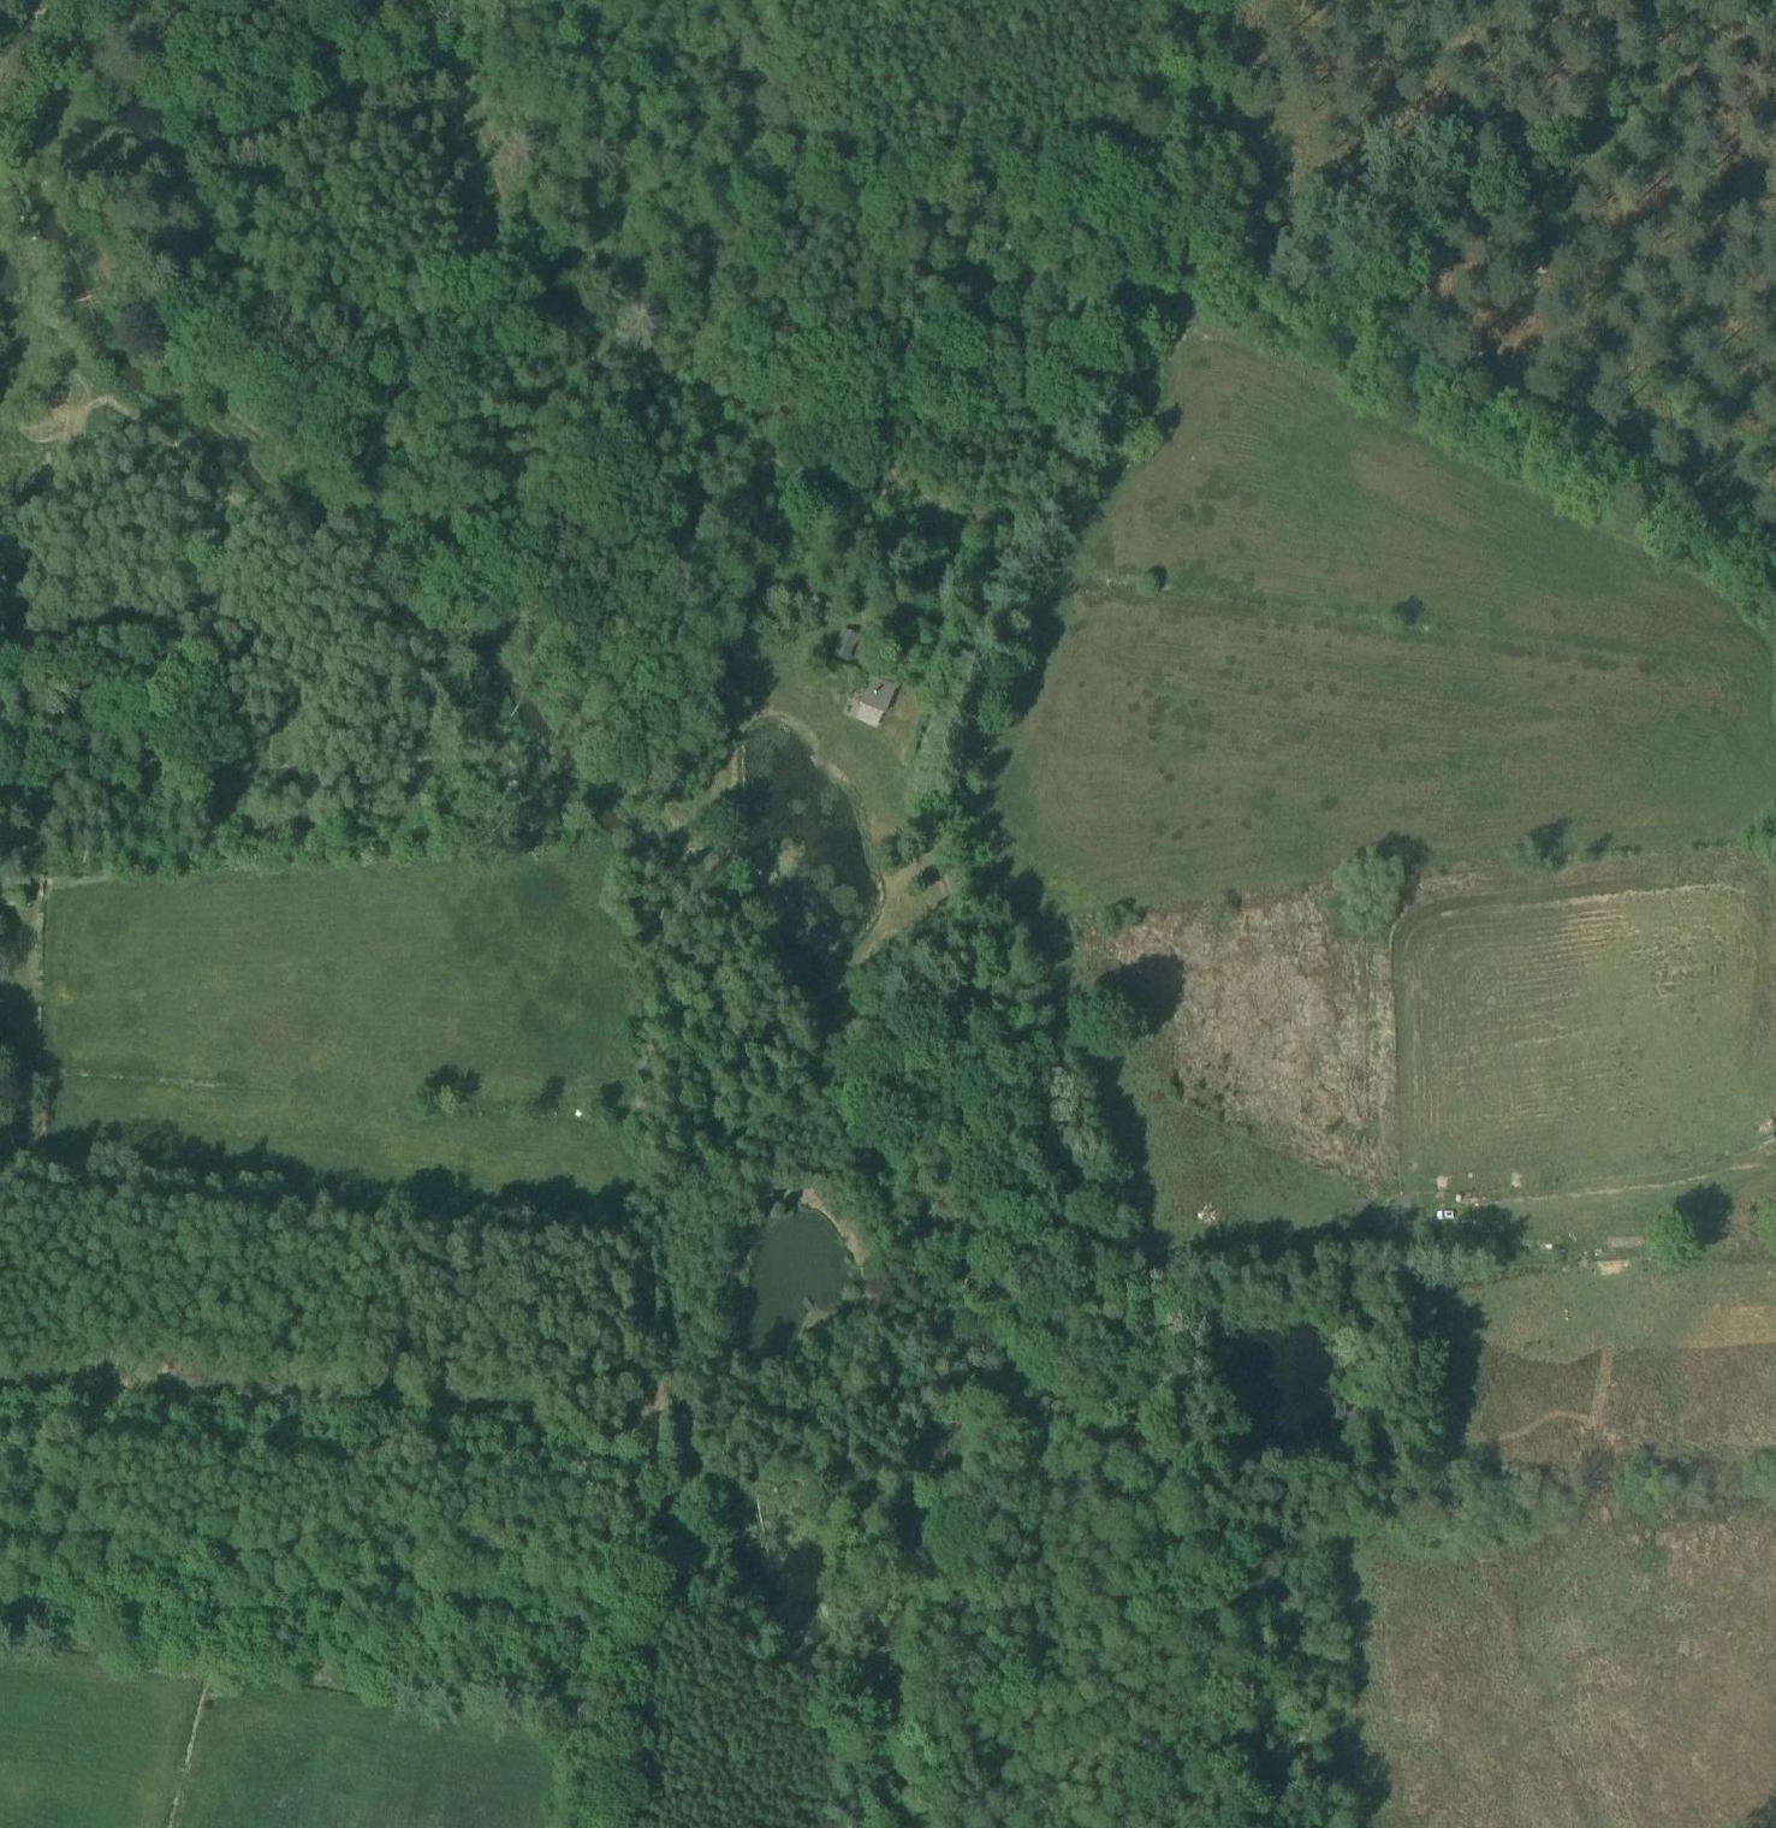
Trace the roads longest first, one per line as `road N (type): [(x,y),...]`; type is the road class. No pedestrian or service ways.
road 1 (track): [(208,149),(447,68),(465,77),(529,262),(559,313),(964,588),(976,610),(925,786),(924,817),(1266,1827)]
road 2 (track): [(1176,0),(1159,216),(1190,257),(1775,570)]

